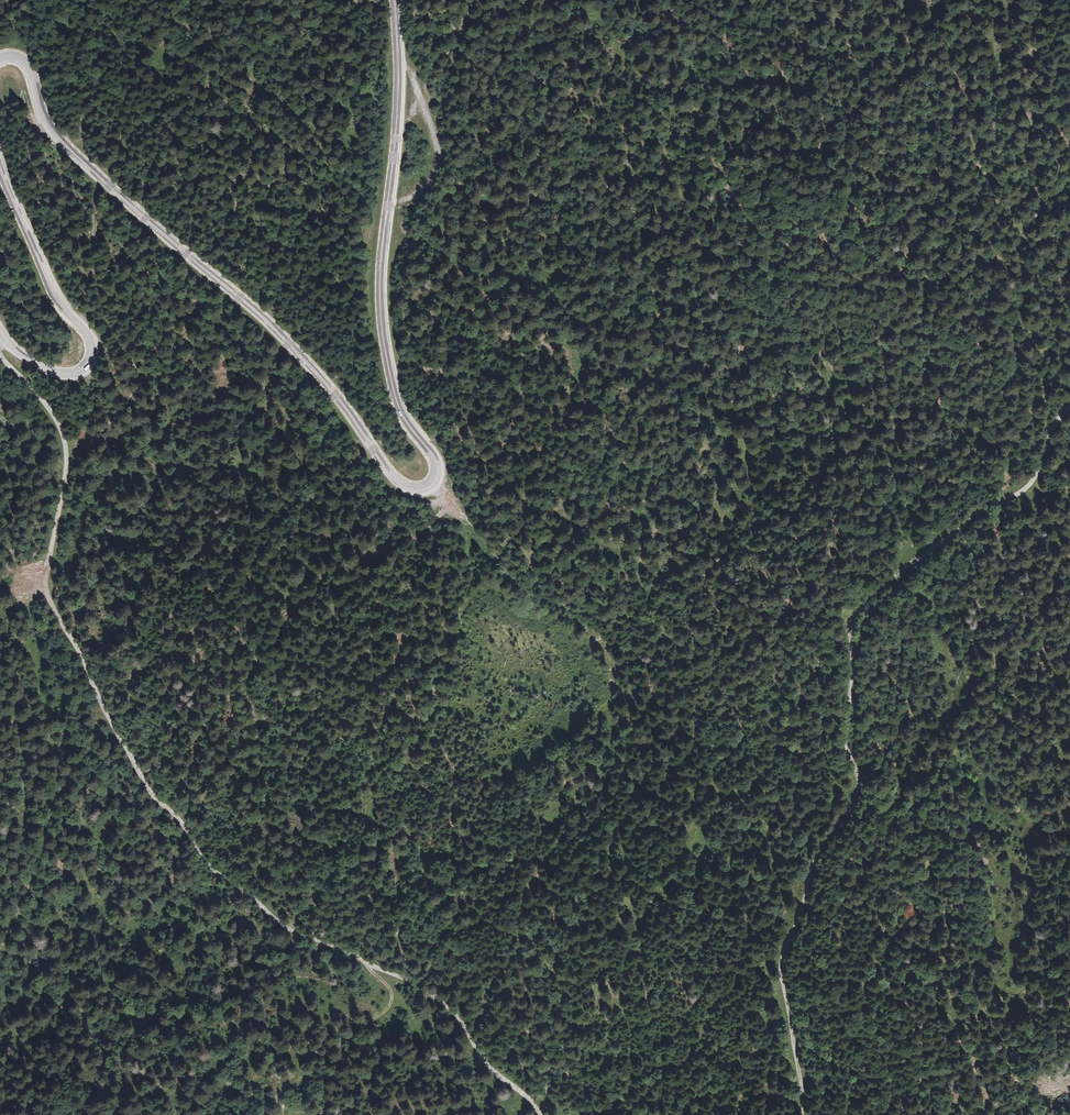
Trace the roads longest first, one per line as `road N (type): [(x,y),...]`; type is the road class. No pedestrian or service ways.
road 1 (secondary): [(0,56),(23,58),(62,143),(289,343),(391,476),(422,490),(438,468),(400,408),(379,286),(397,114),(393,0)]
road 2 (track): [(0,353),(54,416),(66,447),(46,596),(155,799),(209,866),(274,918),(441,999),(488,1065),(541,1114)]
road 3 (track): [(804,1114),(782,970),(817,857),(858,796),(846,733),(854,617),(976,514),(1028,486),(1069,407)]
road 4 (secondary): [(0,331),(57,374),(81,371),(92,356),(90,337),(52,292),(0,168)]
road 5 (track): [(432,486),(483,536),(519,587),(594,634),(615,682),(607,709)]
road 6 (track): [(367,963),(391,989),(390,1006),(280,1108)]

